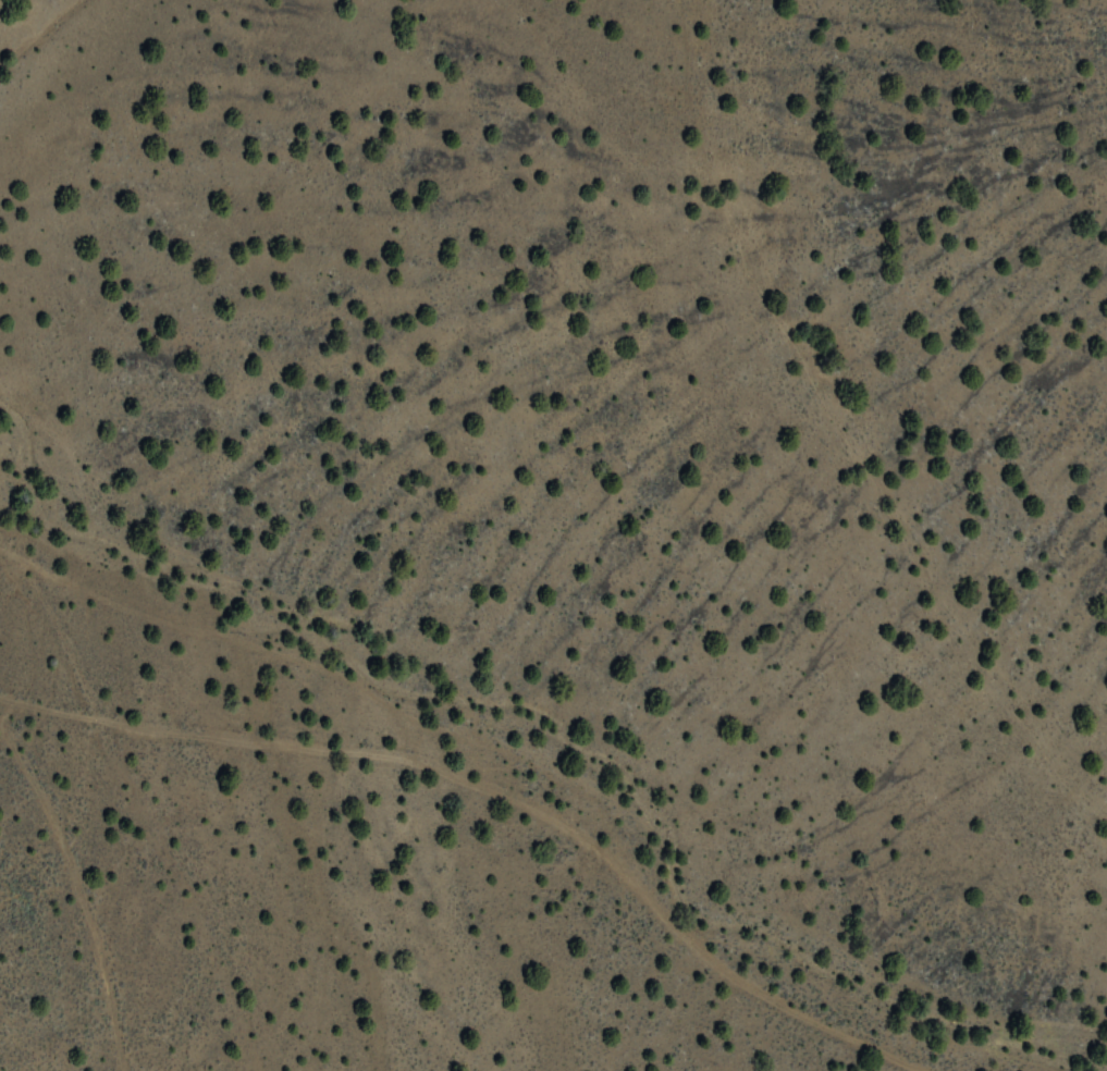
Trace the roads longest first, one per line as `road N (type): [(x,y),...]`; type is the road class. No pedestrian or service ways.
road 1 (track): [(0,692),(111,719),(390,760),(481,781),(595,848),(761,995),(923,1070)]
road 2 (track): [(0,721),(62,830),(127,1070)]

